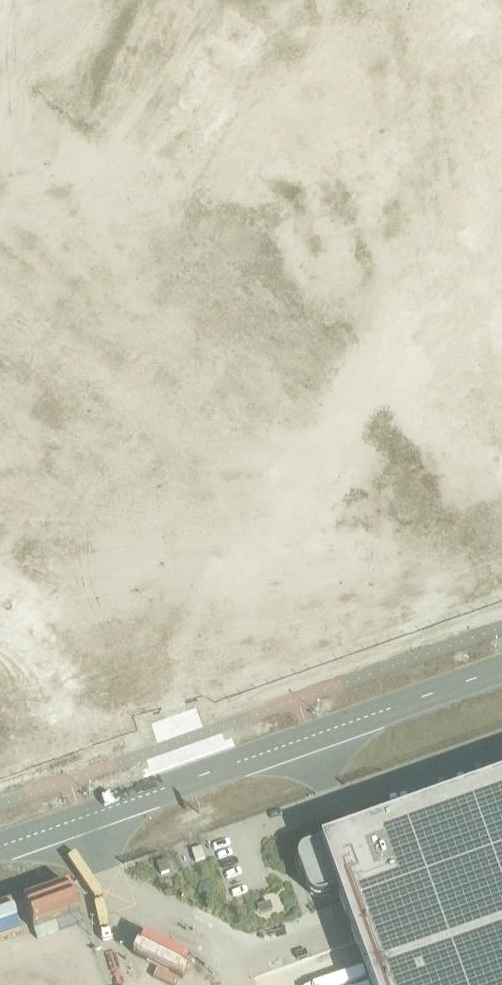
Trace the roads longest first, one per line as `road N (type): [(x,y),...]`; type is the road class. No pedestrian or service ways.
road 1 (unclassified): [(0,846),(501,668)]

